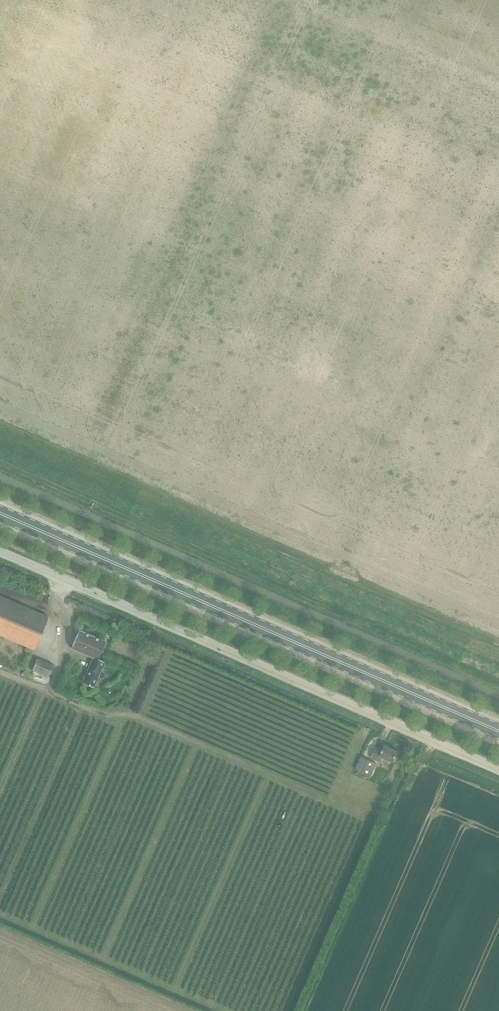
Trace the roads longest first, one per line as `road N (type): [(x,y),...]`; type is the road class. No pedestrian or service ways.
road 1 (primary): [(0,513),(498,732)]
road 2 (unclassified): [(498,767),(0,550)]

